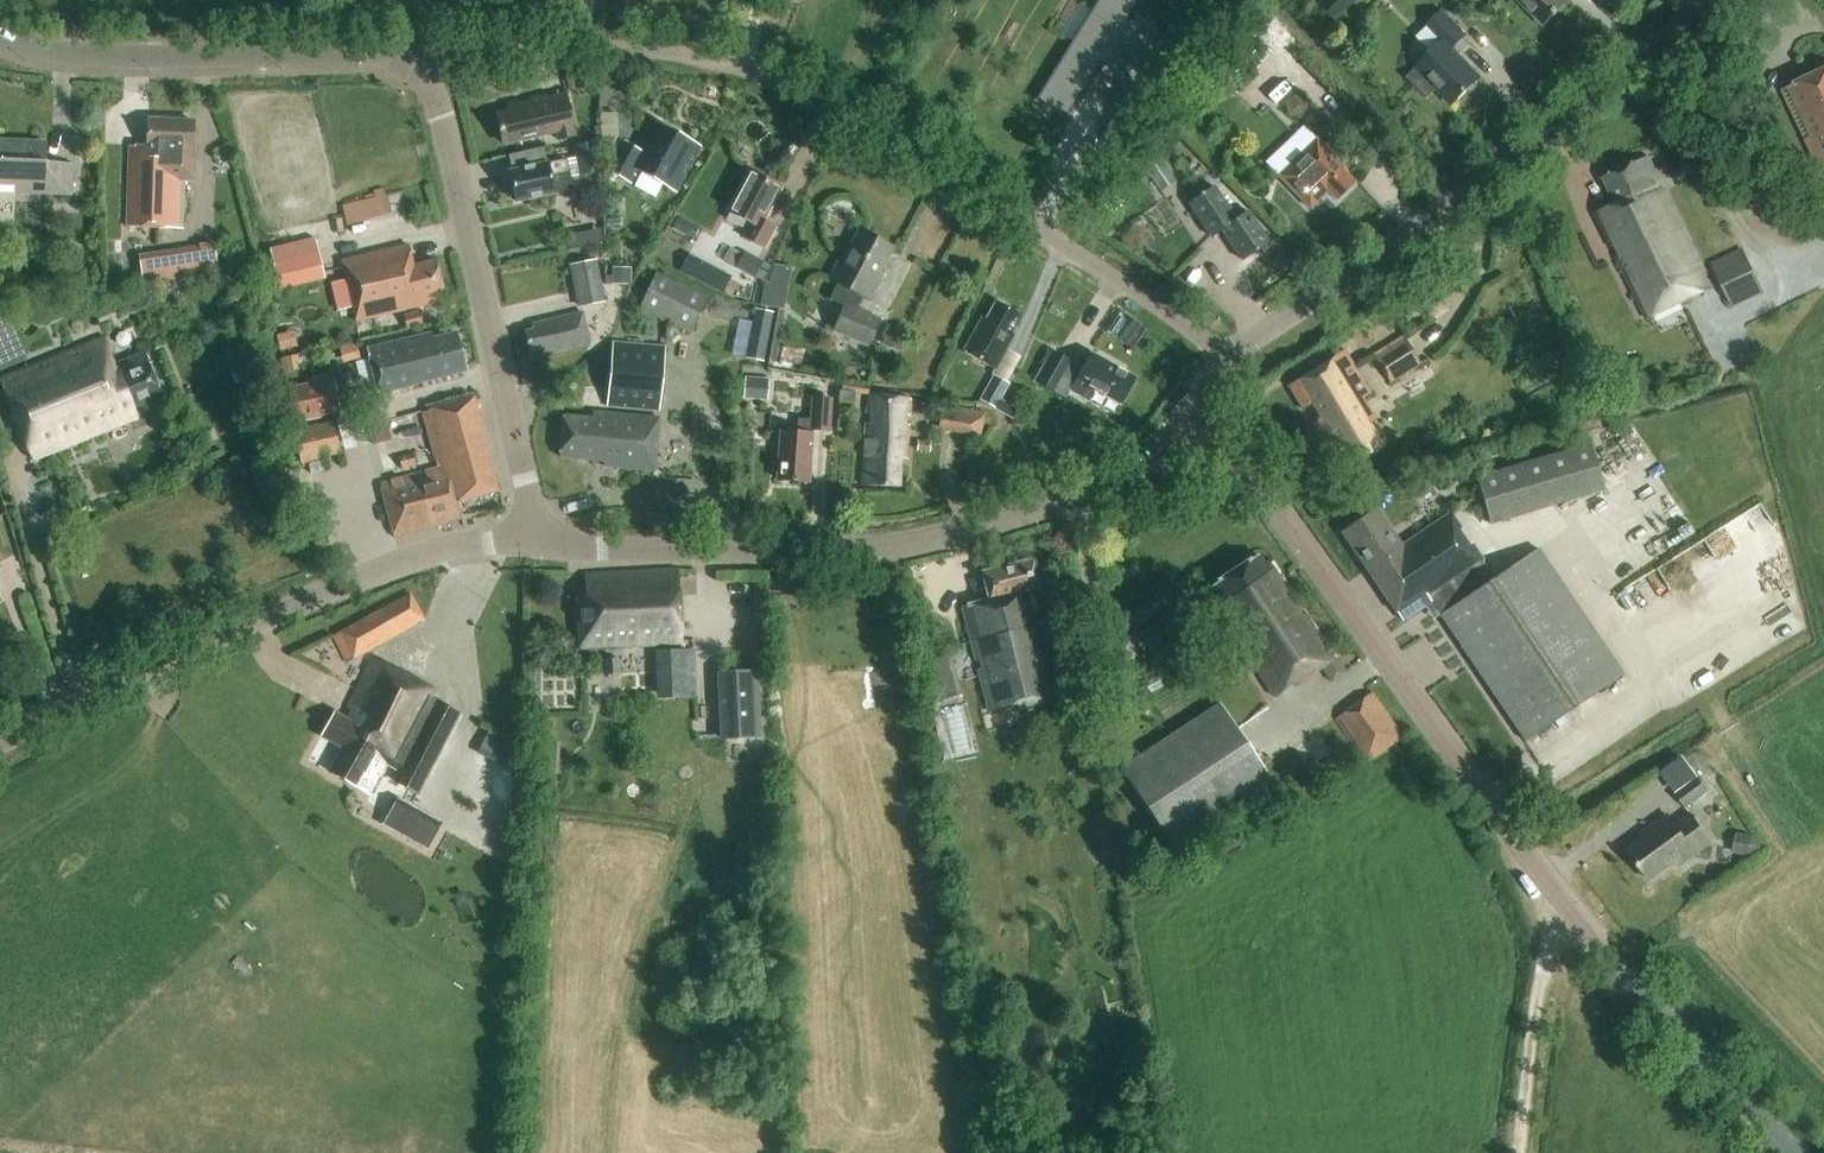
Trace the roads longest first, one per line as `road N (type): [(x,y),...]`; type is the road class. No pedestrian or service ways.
road 1 (tertiary): [(1793,1152),(1555,891),(1262,487),(1180,422)]
road 2 (residential): [(1228,356),(1037,226),(775,80),(713,58),(462,50),(428,74)]
road 3 (tertiary): [(531,537),(592,549),(902,545),(1114,478),(1180,422)]
road 4 (tertiary): [(1228,356),(1490,175),(1709,0)]
road 5 (tertiary): [(0,740),(76,697),(393,564),(447,546),(531,537)]
road 6 (tertiary): [(531,537),(428,74)]
road 7 (tertiary): [(428,74),(357,53),(131,57),(0,40)]
road 8 (track): [(1518,1152),(1555,891)]

